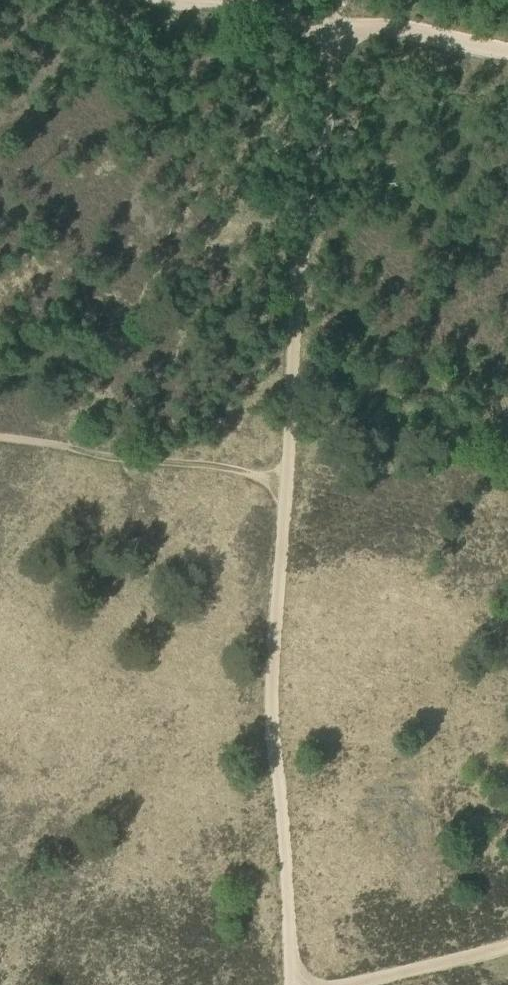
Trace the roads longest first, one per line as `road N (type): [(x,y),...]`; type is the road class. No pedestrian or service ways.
road 1 (track): [(286,485),(270,715),(289,984)]
road 2 (track): [(338,24),(299,264),(286,485)]
road 3 (track): [(286,485),(106,448),(0,438)]
road 4 (track): [(507,54),(338,24)]
road 5 (track): [(373,984),(507,949)]

